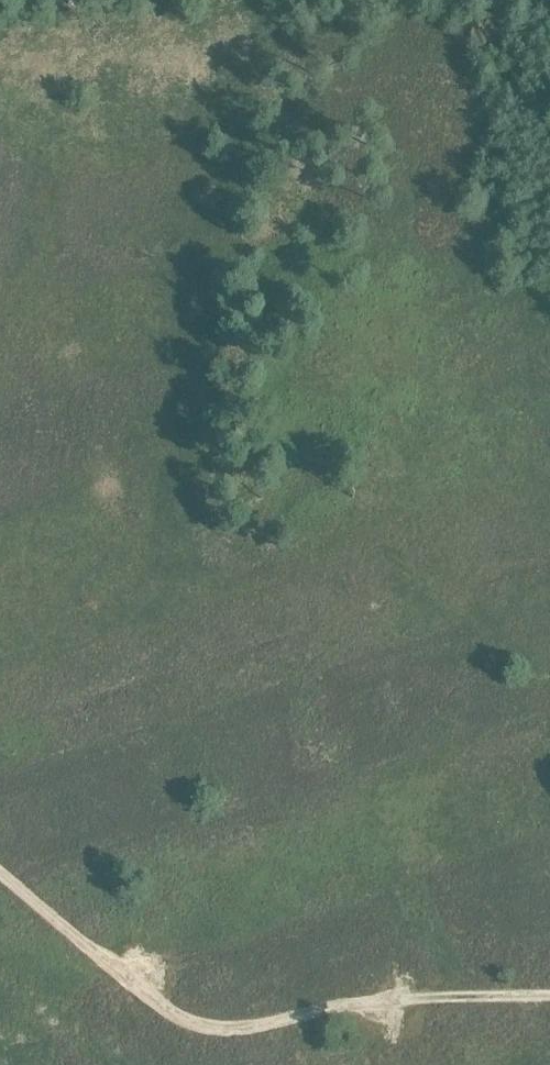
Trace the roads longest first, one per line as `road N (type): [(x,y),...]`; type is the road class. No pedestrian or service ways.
road 1 (track): [(549,994),(357,1002),(236,1027),(201,1026),(113,967),(0,871)]

